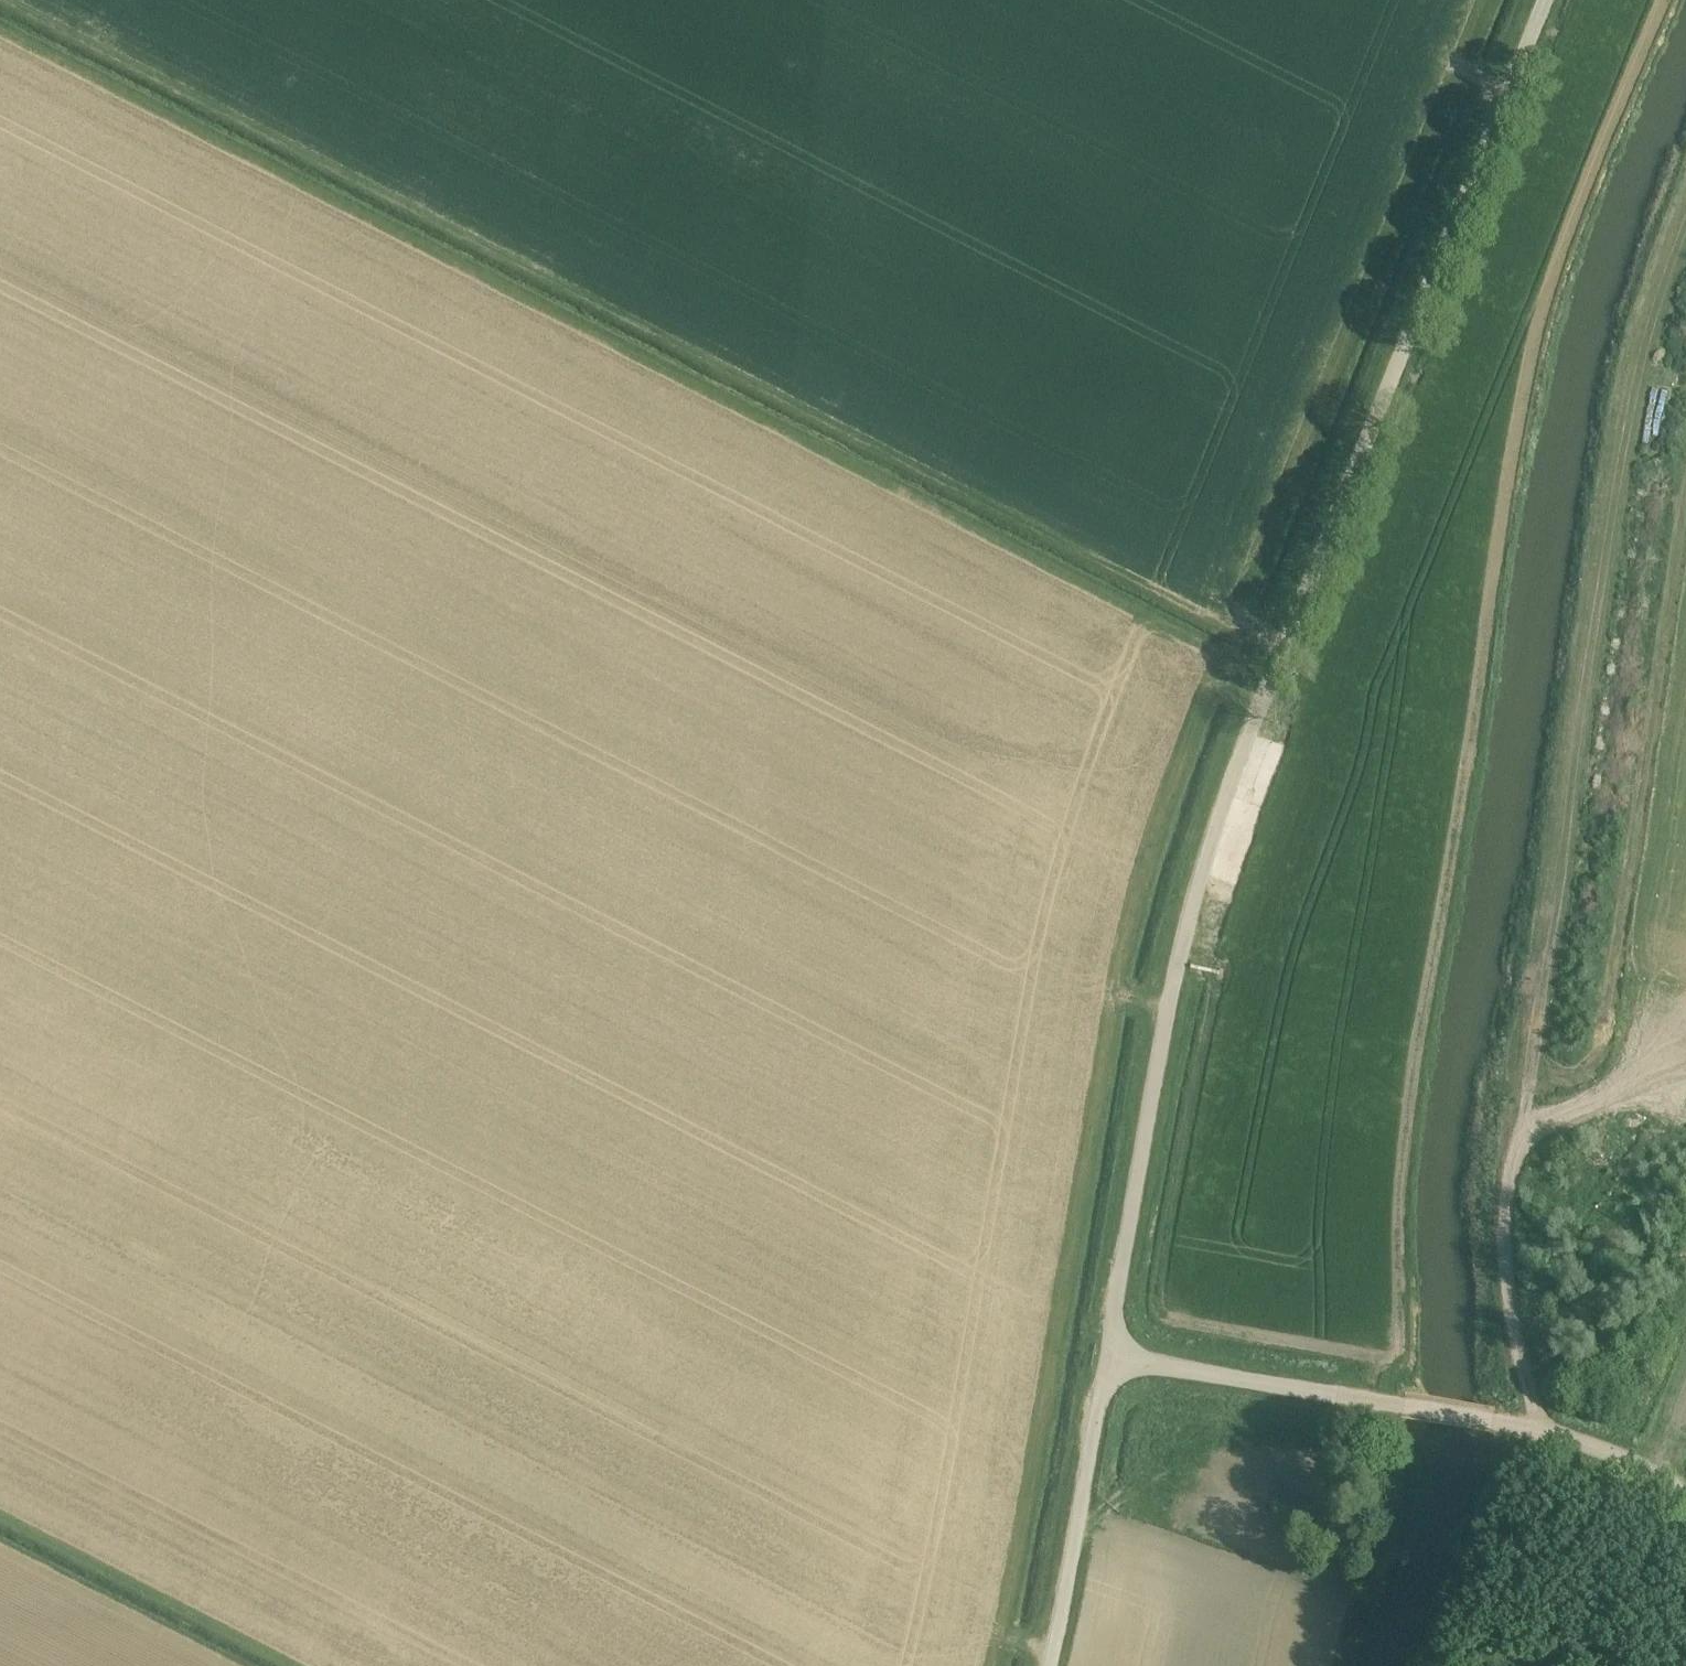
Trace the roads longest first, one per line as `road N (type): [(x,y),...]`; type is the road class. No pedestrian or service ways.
road 1 (unclassified): [(1109,1367),(1181,957),(1247,741),(1543,0)]
road 2 (unclassified): [(1685,1483),(1647,1459),(1539,1424),(1109,1367)]
road 3 (unclassified): [(1050,1665),(1109,1367)]

